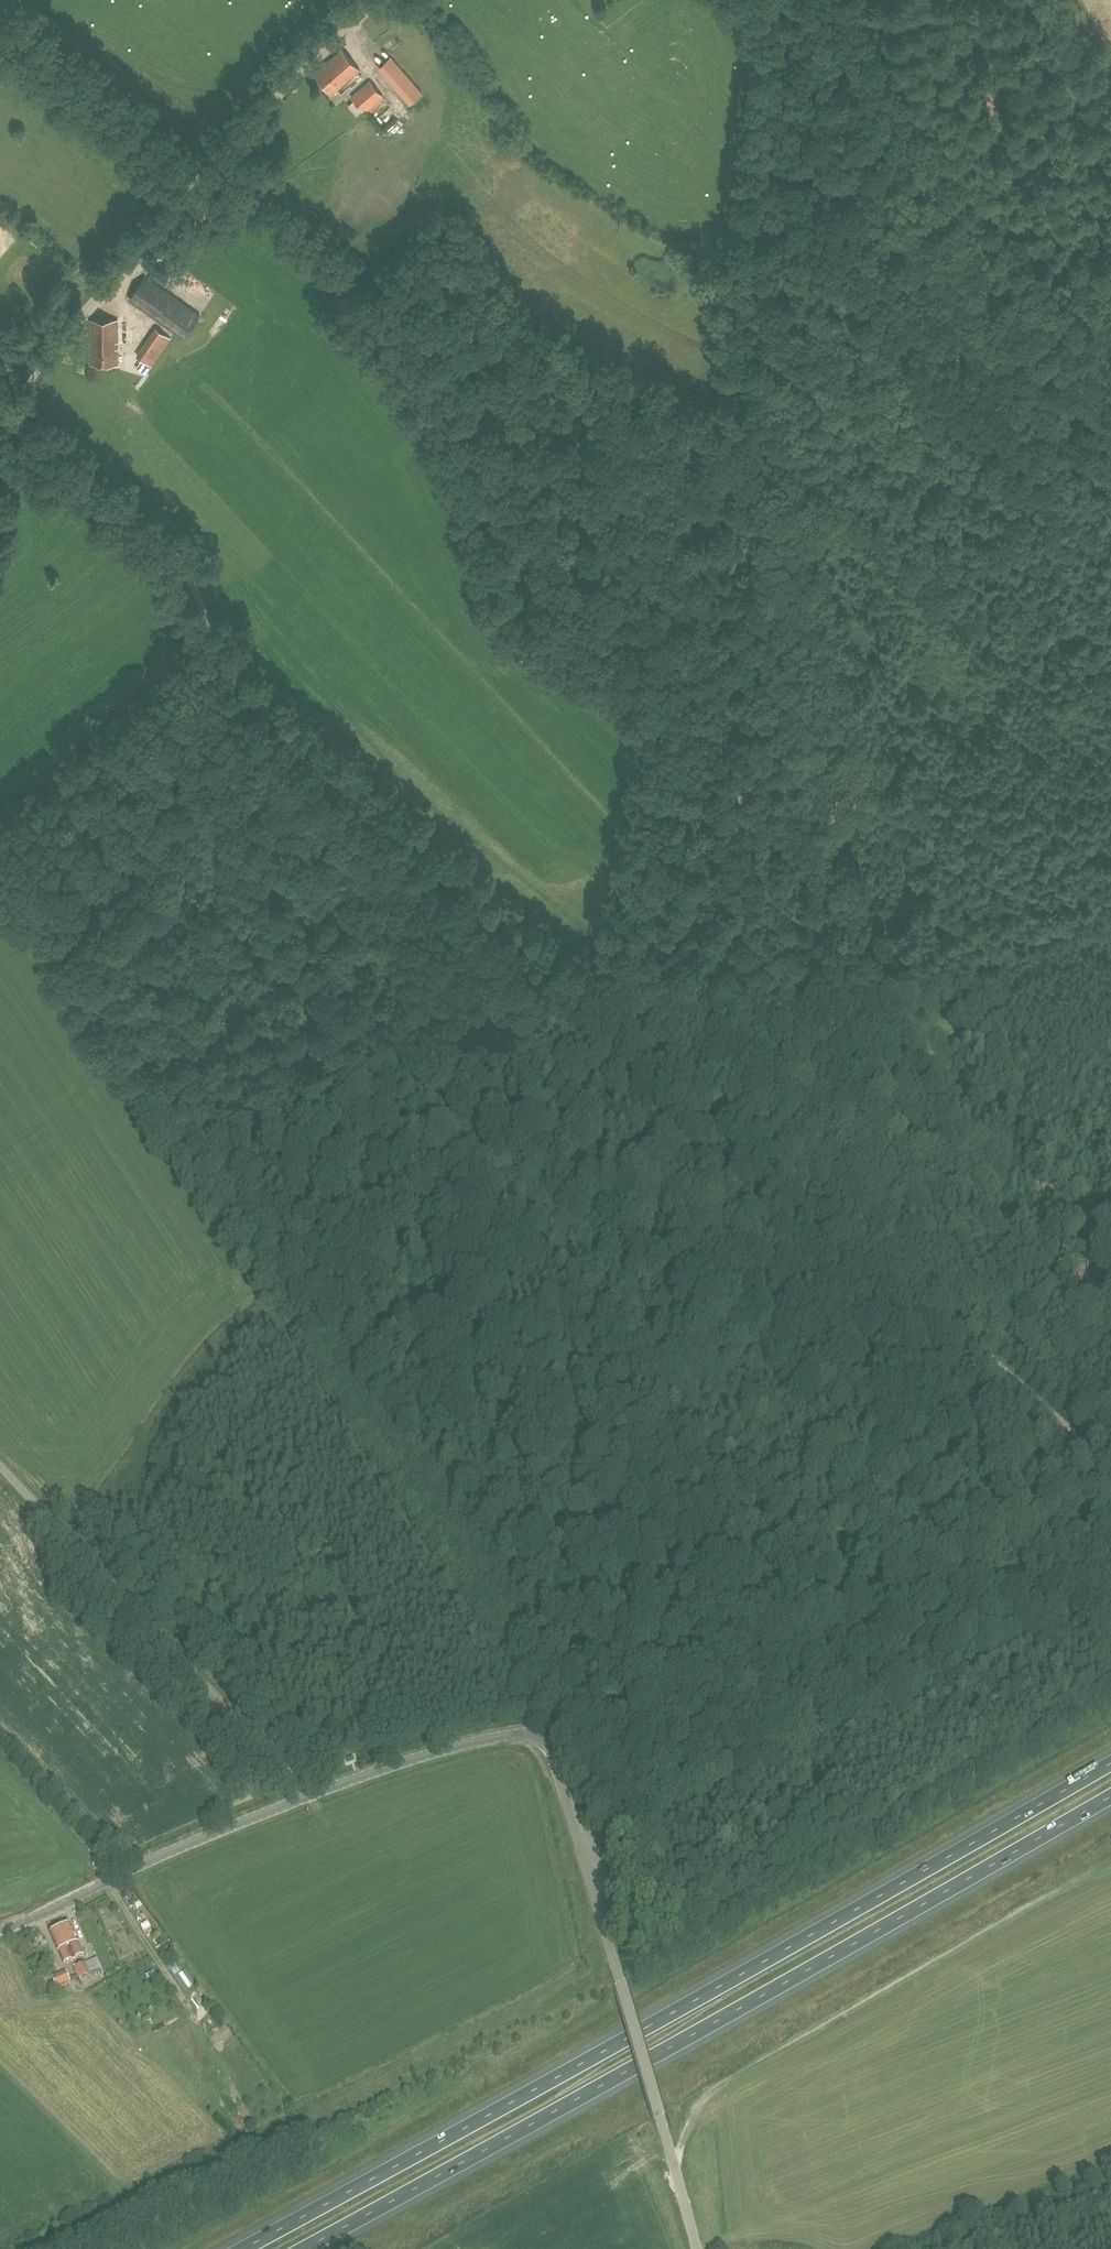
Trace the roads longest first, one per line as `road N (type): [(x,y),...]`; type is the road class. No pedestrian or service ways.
road 1 (unclassified): [(1104,1466),(302,741),(226,659),(178,543),(19,414),(28,381),(110,279),(204,188)]
road 2 (motorway): [(1110,1762),(243,2248)]
road 3 (motorway): [(303,2248),(1110,1797)]
road 4 (unclassified): [(544,1729),(651,1695),(1104,1466)]
road 5 (unclassified): [(0,1931),(311,1795),(447,1748),(544,1729)]
road 6 (unclassified): [(698,2248),(544,1729)]
road 7 (unclassified): [(204,188),(0,14)]
road 8 (unclassified): [(204,188),(307,65),(381,0)]

